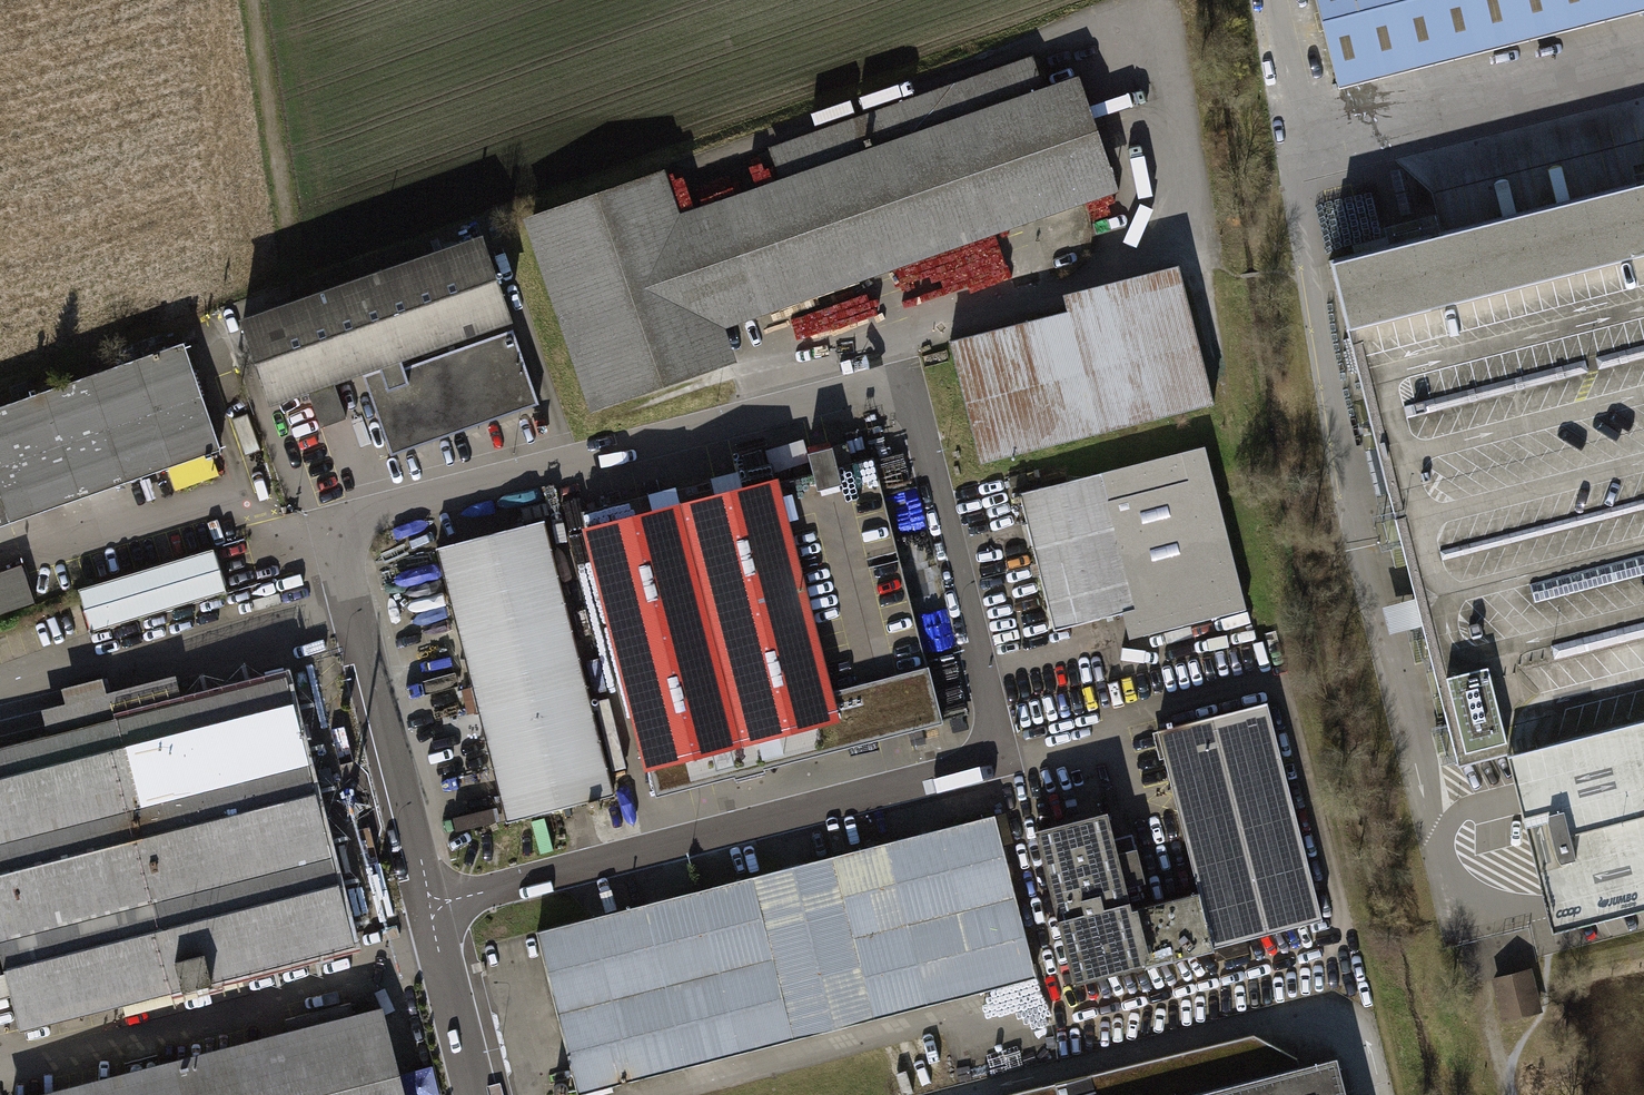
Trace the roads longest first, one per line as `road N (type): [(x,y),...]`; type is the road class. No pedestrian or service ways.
road 1 (residential): [(432,906),(1005,757),(909,376),(331,523)]
road 2 (residential): [(331,523),(432,906)]
road 3 (track): [(251,0),(296,280)]
road 4 (residential): [(432,906),(479,1094)]
road 5 (track): [(1507,1094),(1471,955)]

